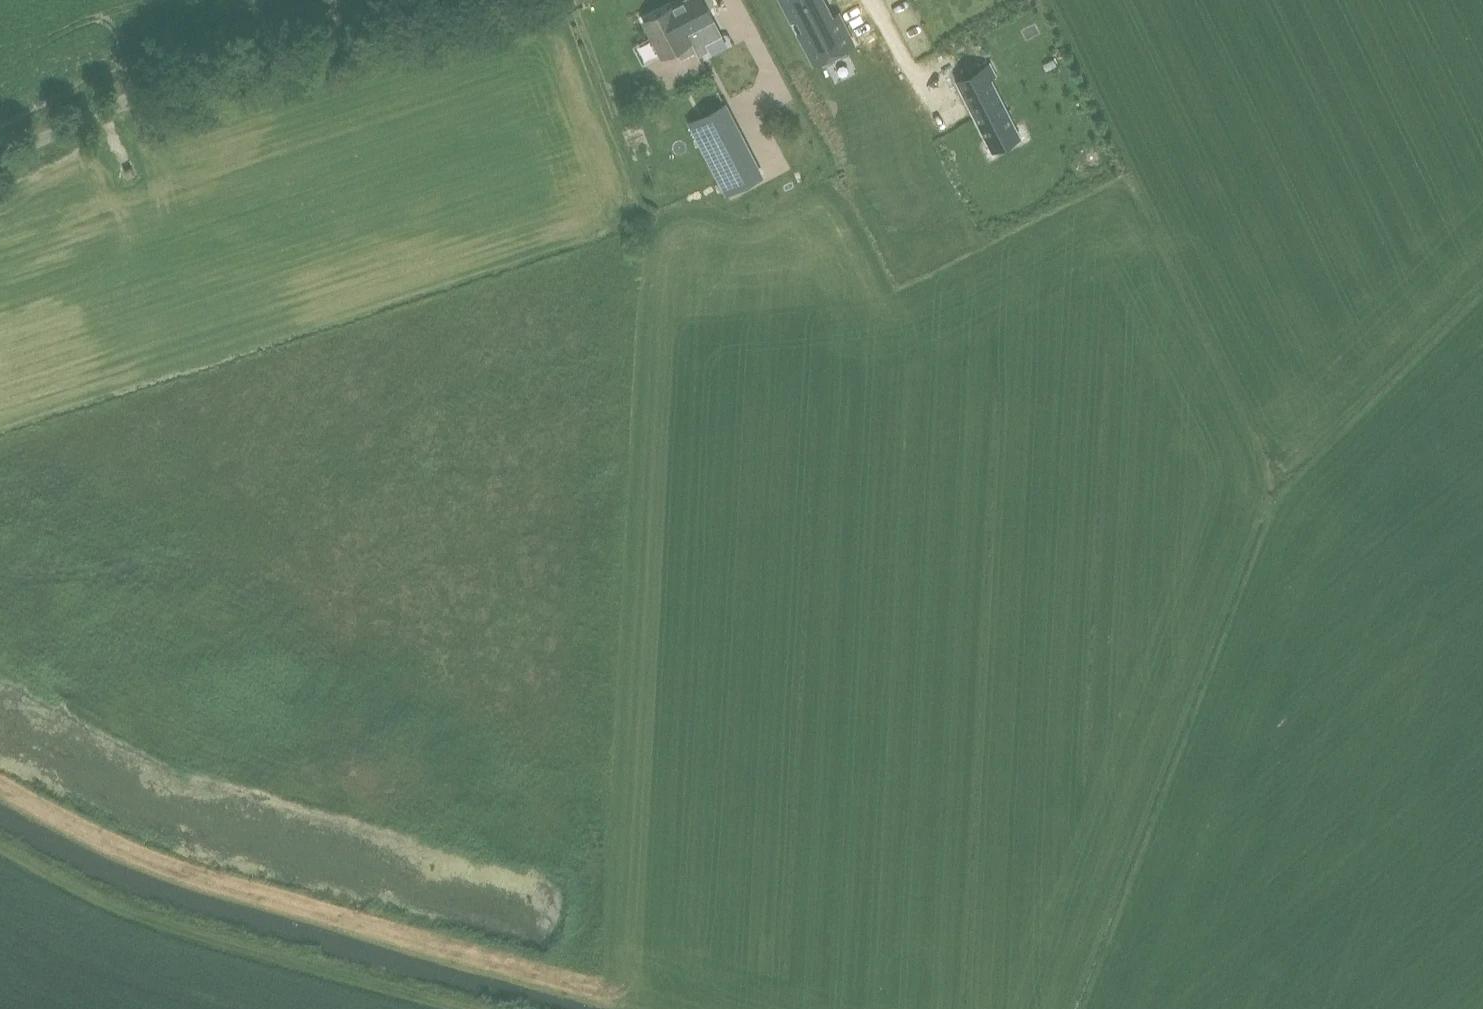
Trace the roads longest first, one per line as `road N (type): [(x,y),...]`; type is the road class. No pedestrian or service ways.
road 1 (unclassified): [(0,159),(129,101),(469,0)]

